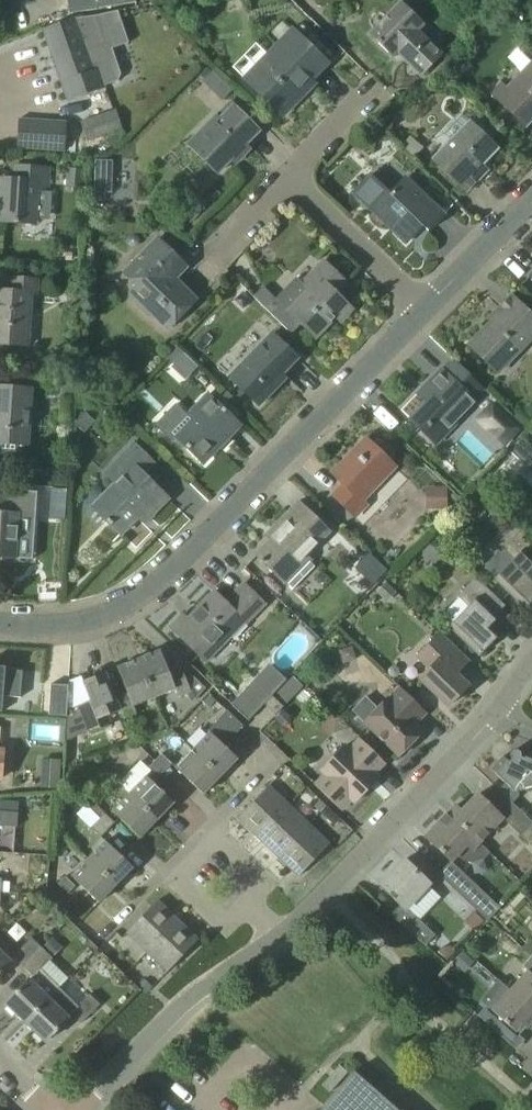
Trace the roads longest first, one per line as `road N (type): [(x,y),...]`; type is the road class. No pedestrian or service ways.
road 1 (residential): [(0,623),(58,625),(135,600),(427,309)]
road 2 (residential): [(278,932),(498,715)]
road 3 (residential): [(76,1109),(191,994),(278,932)]
road 4 (residential): [(427,309),(289,177)]
road 5 (residential): [(531,200),(427,309)]

